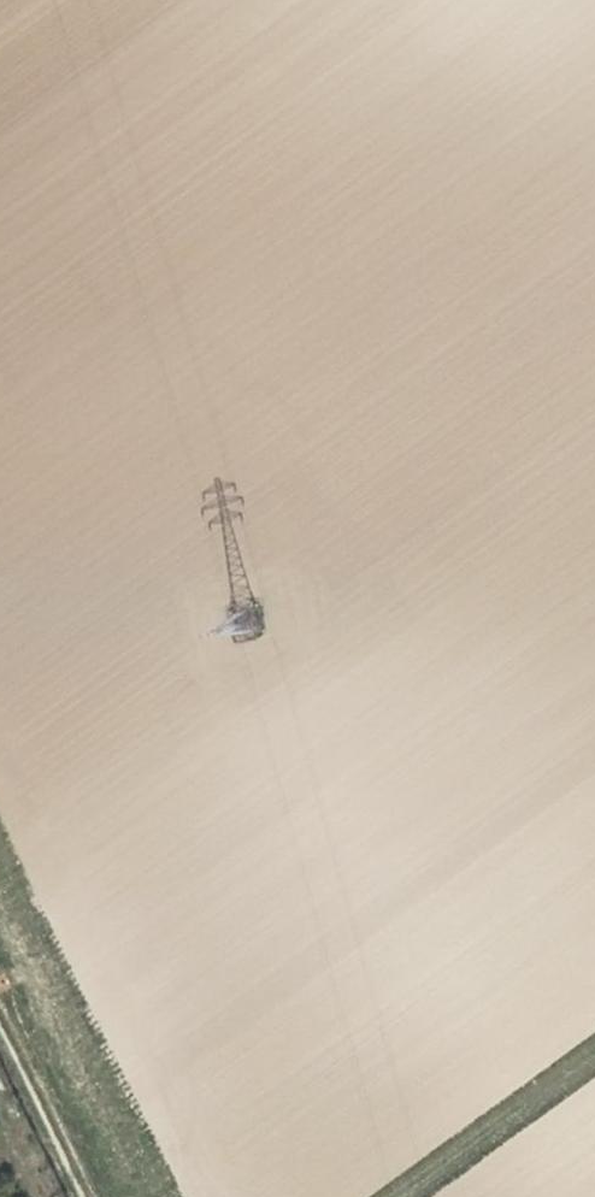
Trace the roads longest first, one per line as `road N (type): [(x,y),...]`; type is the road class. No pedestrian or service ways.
road 1 (track): [(87,1196),(0,1020)]

